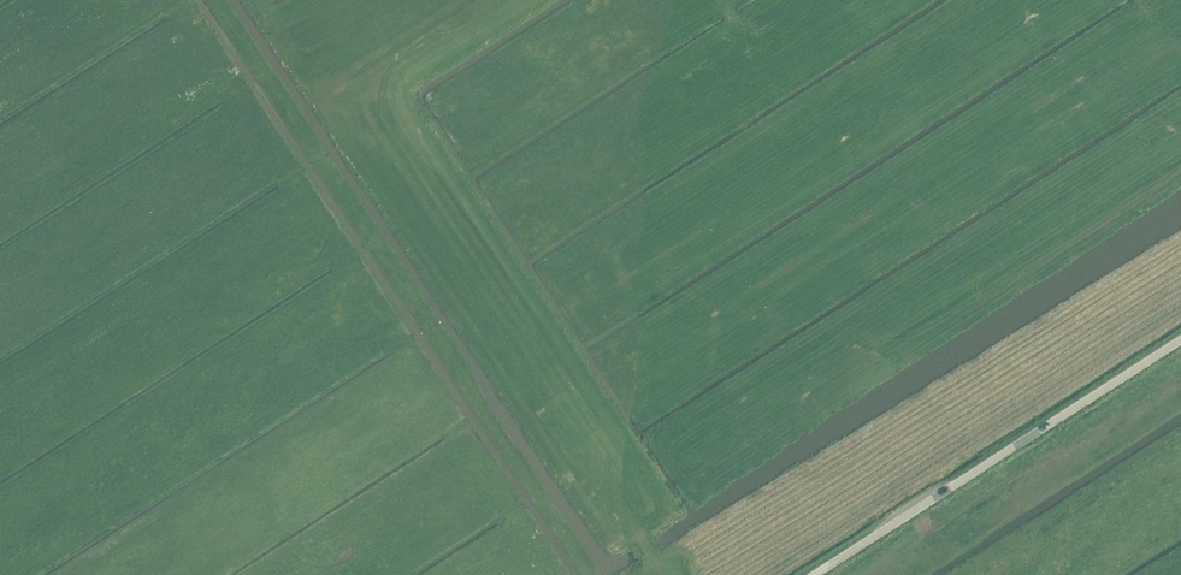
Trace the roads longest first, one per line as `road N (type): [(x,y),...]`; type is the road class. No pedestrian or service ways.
road 1 (track): [(311,0),(668,574)]
road 2 (unclassified): [(809,574),(1180,337)]

